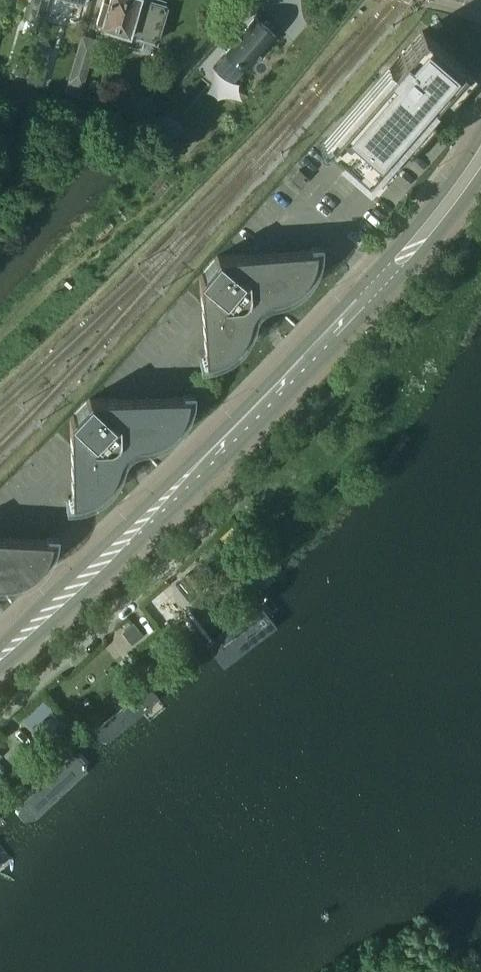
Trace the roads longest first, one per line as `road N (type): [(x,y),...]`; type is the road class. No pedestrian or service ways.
road 1 (secondary): [(480,133),(392,252),(130,521)]
road 2 (secondary): [(145,538),(393,284),(480,178)]
road 3 (residential): [(0,716),(169,565)]
road 4 (secondary): [(0,668),(145,538)]
road 5 (secondary): [(130,521),(0,646)]

